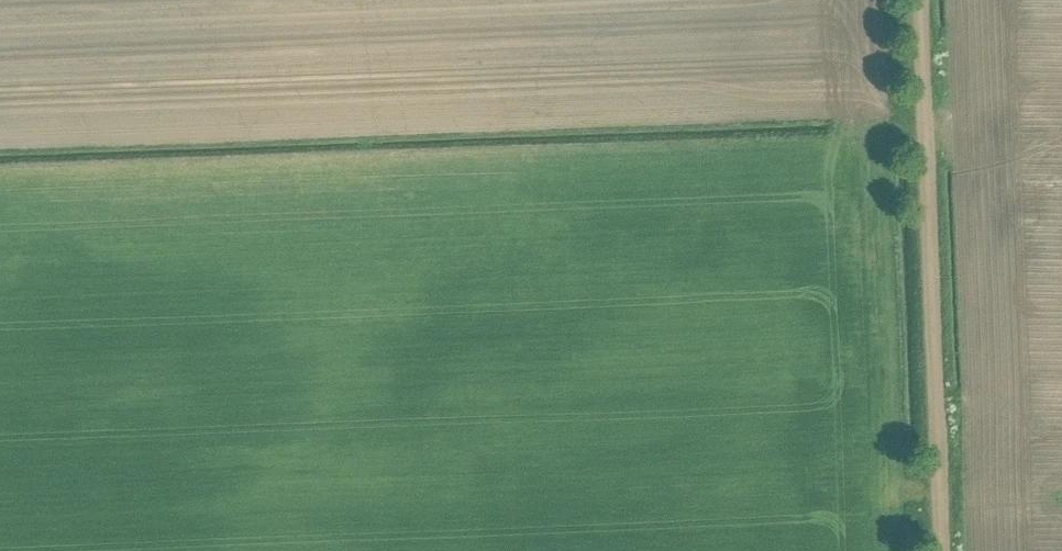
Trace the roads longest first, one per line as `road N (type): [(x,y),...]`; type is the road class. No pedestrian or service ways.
road 1 (unclassified): [(922,0),(944,550)]

